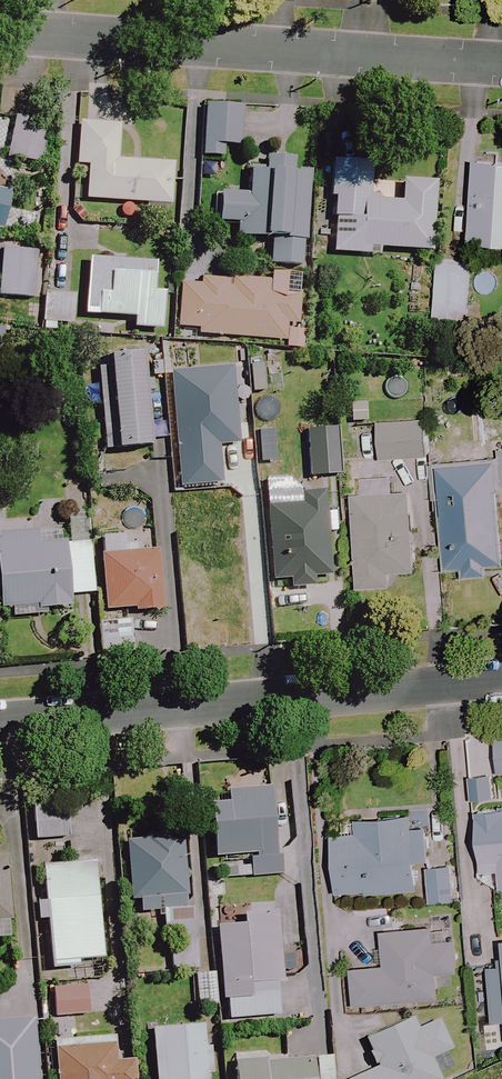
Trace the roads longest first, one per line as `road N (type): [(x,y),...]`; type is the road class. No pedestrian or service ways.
road 1 (residential): [(0,720),(501,679)]
road 2 (residential): [(0,31),(501,65)]

